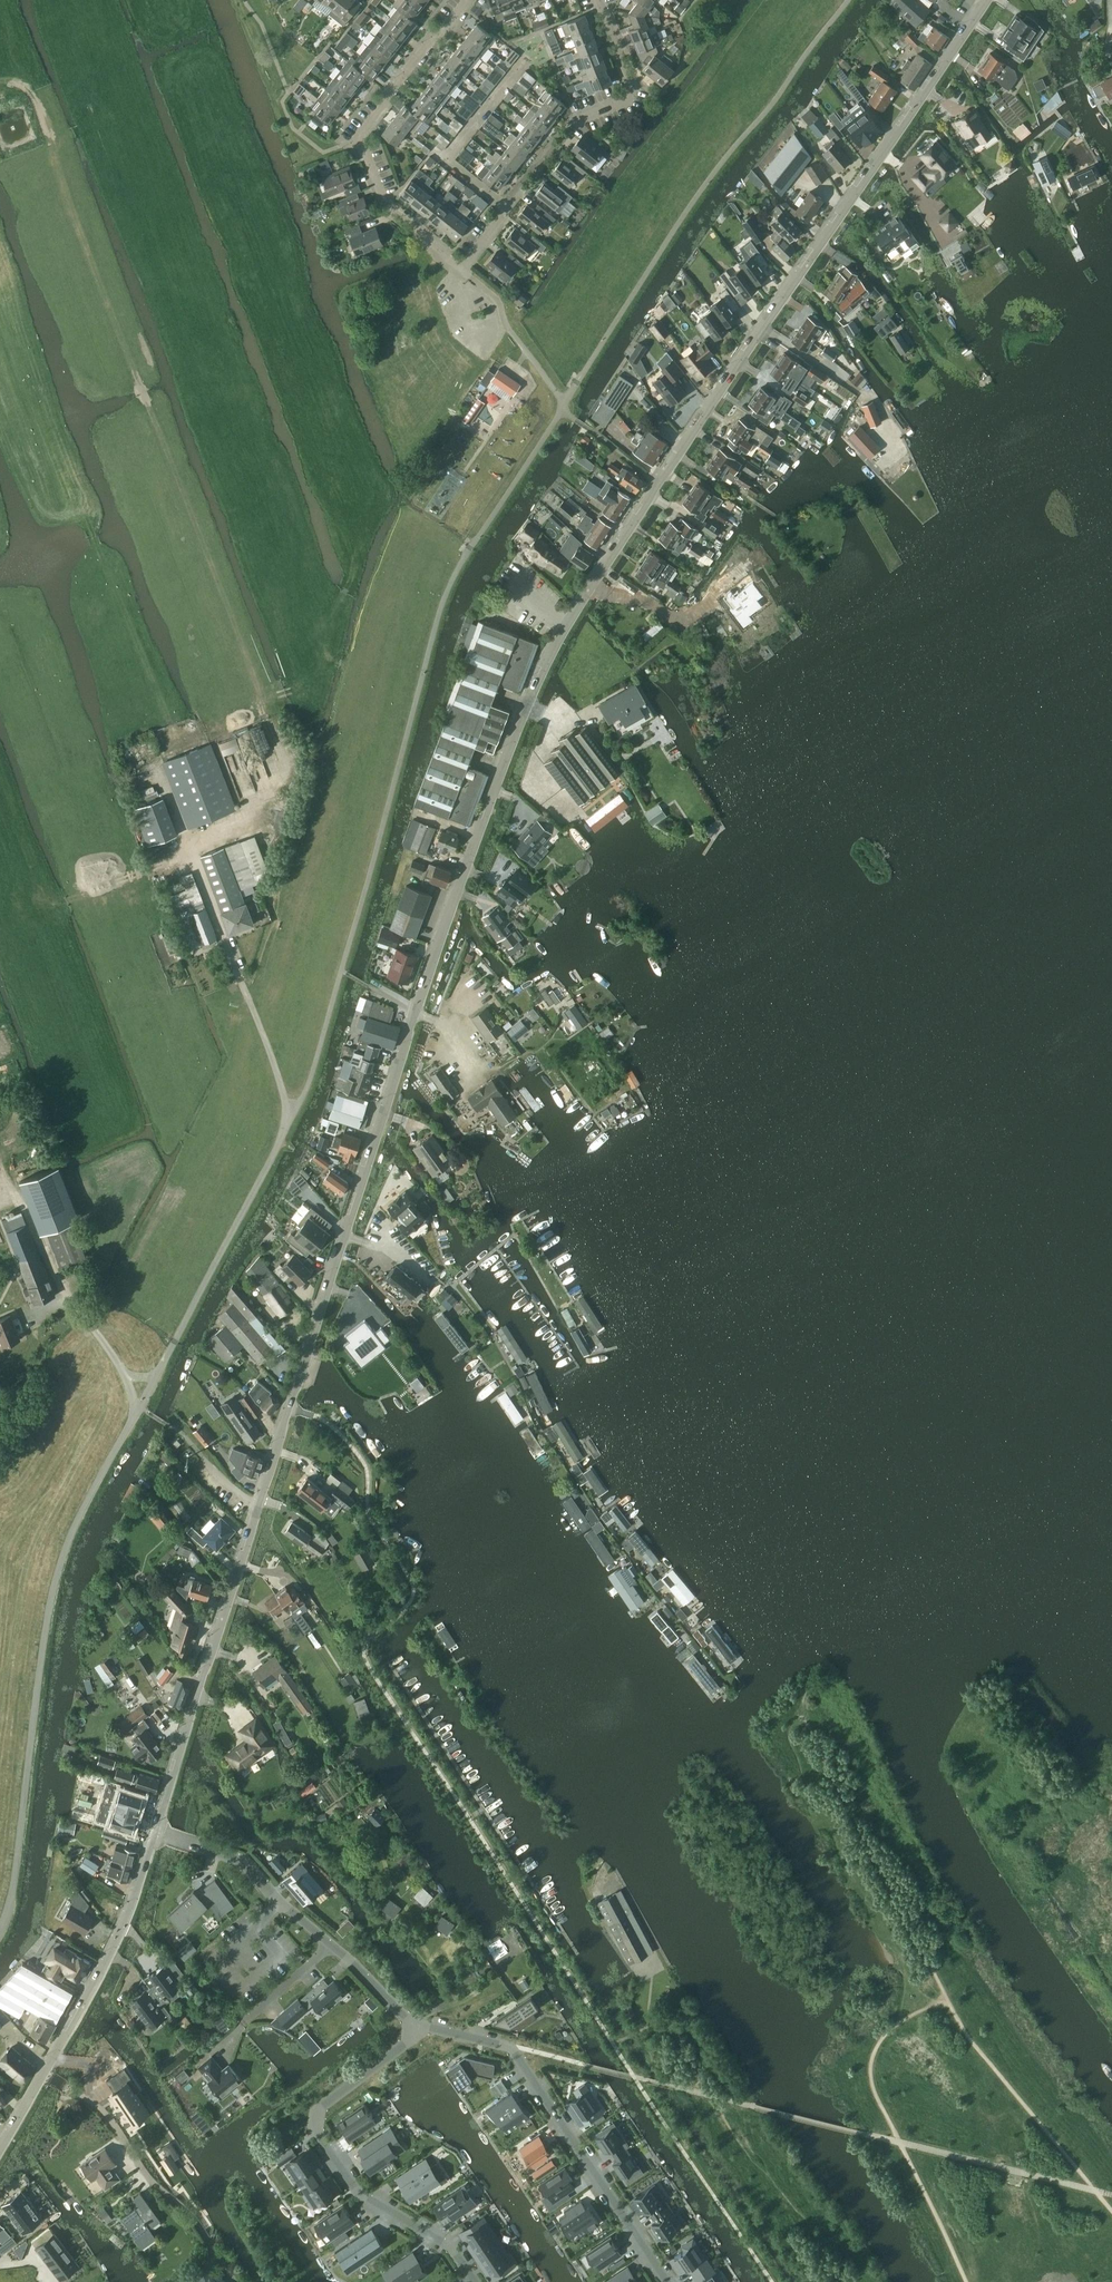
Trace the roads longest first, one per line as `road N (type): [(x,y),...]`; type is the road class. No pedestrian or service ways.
road 1 (residential): [(155,1832),(416,1012),(529,697),(552,647),(659,483),(988,0)]
road 2 (residential): [(419,2027),(509,2045),(668,2281)]
road 3 (residential): [(475,2281),(449,2243),(358,2189),(315,2120),(419,2027)]
road 4 (residential): [(0,2152),(126,1922),(155,1832)]
road 5 (residential): [(462,269),(386,206),(356,141),(467,0)]
road 6 (residential): [(462,269),(575,120),(631,93),(599,0)]
road 7 (residential): [(412,2020),(243,1861),(155,1832)]

